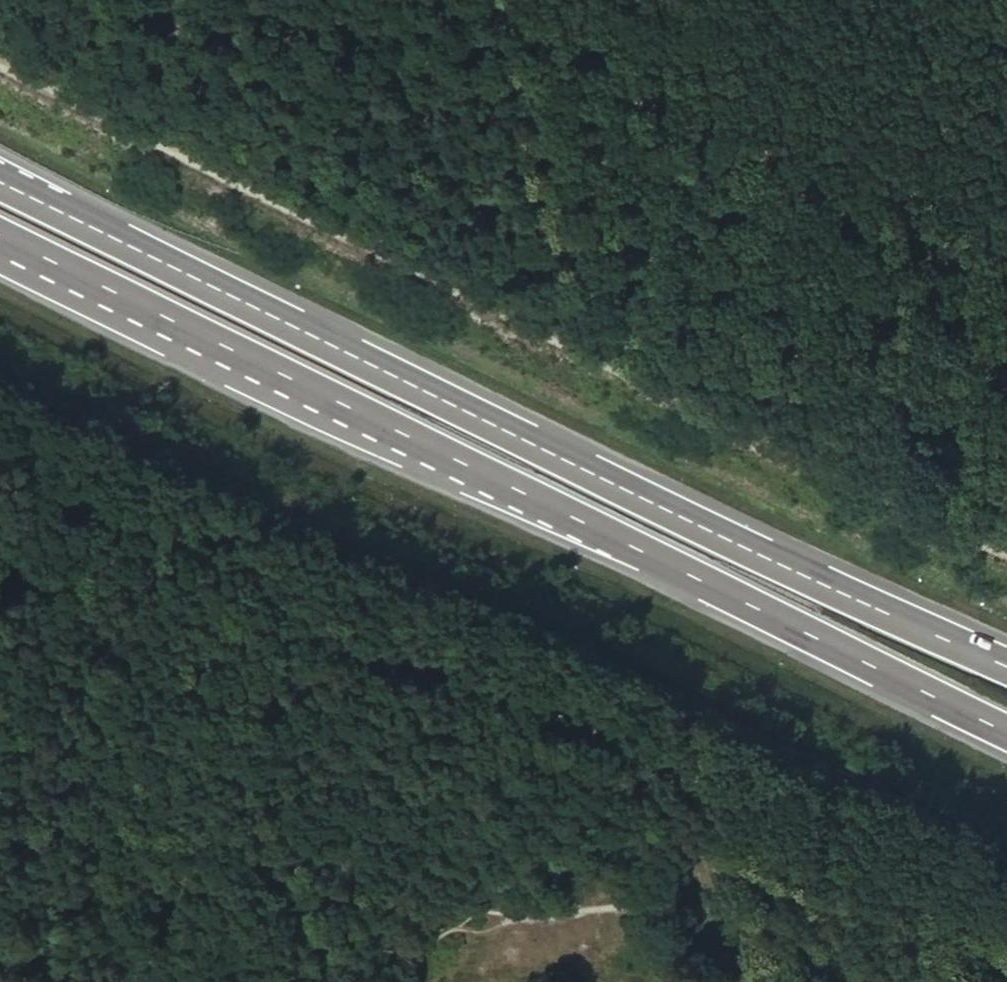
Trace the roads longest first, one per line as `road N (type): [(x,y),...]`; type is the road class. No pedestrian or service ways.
road 1 (trunk): [(0,235),(1006,733)]
road 2 (track): [(0,367),(1006,855)]
road 3 (track): [(0,62),(574,352),(1006,546)]
road 4 (trunk): [(1006,663),(797,571),(0,181)]
road 5 (track): [(0,847),(191,460)]
road 6 (track): [(495,0),(543,337)]
road 7 (track): [(681,696),(713,867),(754,981)]
road 8 (track): [(322,231),(462,0)]

